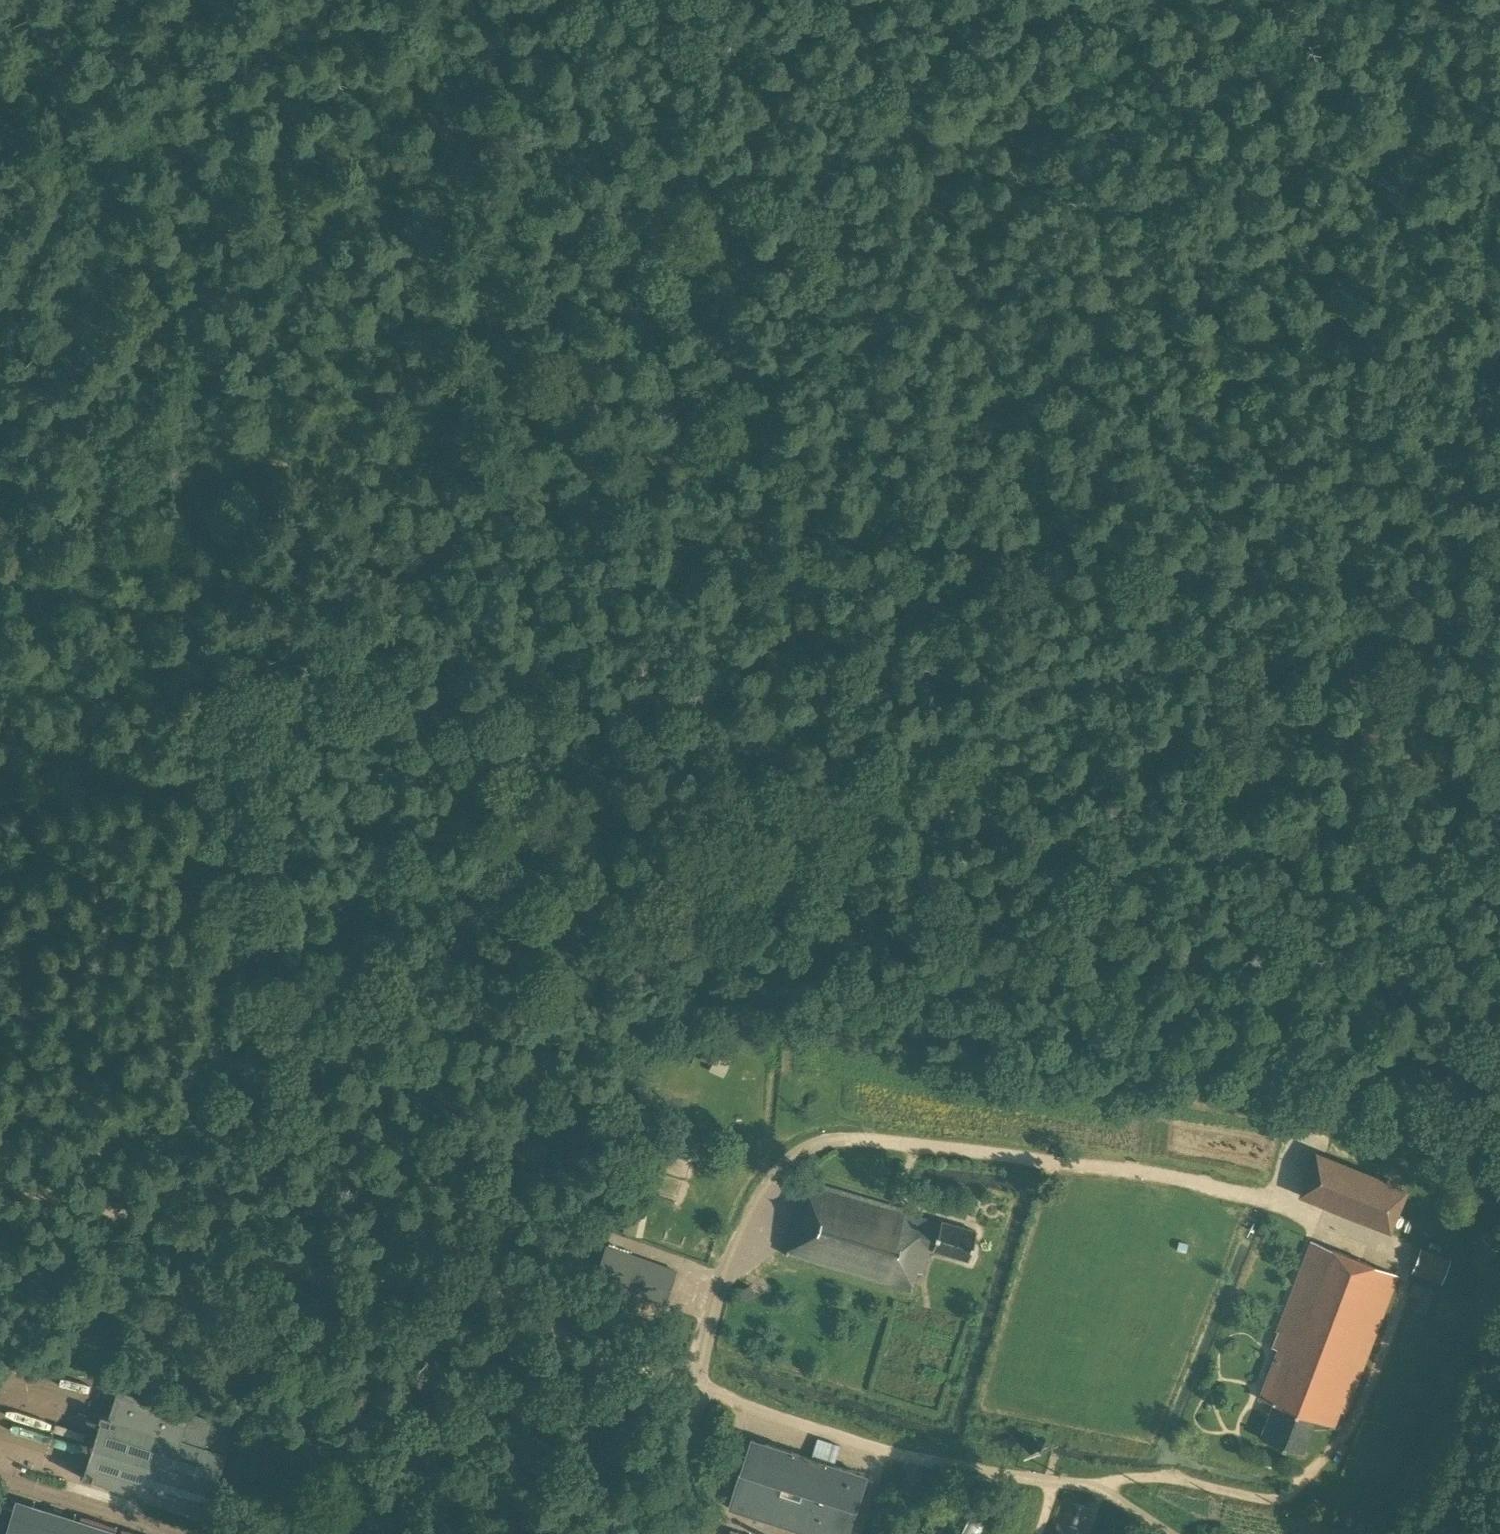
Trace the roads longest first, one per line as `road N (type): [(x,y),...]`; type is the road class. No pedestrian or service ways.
road 1 (track): [(478,14),(824,679),(867,739),(953,783),(1066,879),(1134,906),(1215,885),(1403,800),(1499,774)]
road 2 (track): [(203,713),(212,732),(161,781),(0,805)]

